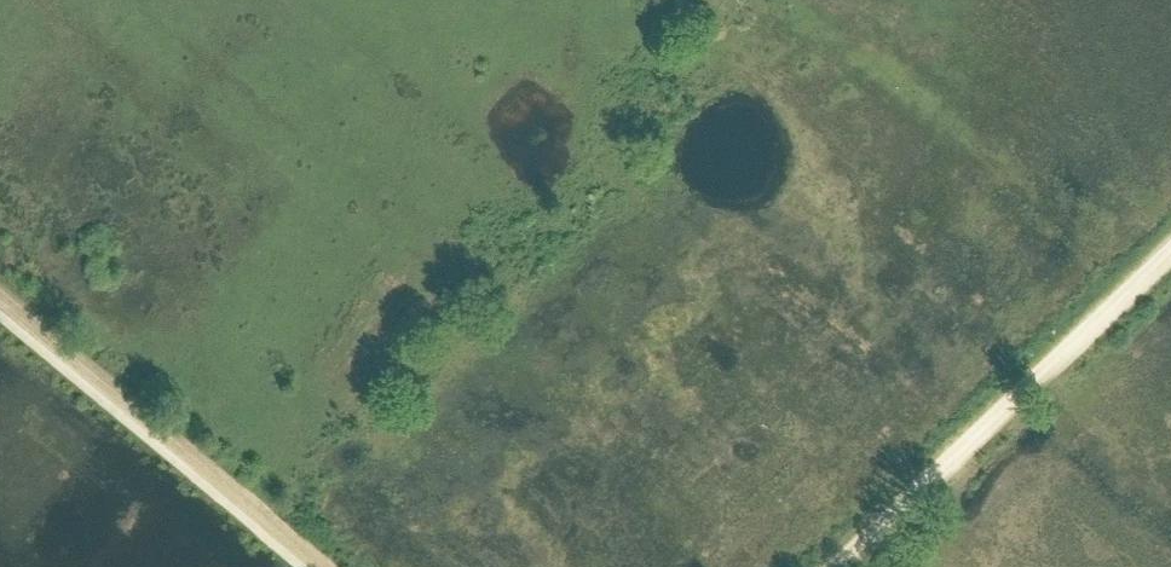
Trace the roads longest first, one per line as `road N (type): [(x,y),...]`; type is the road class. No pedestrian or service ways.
road 1 (track): [(832,566),(1170,250)]
road 2 (track): [(323,566),(0,298)]

